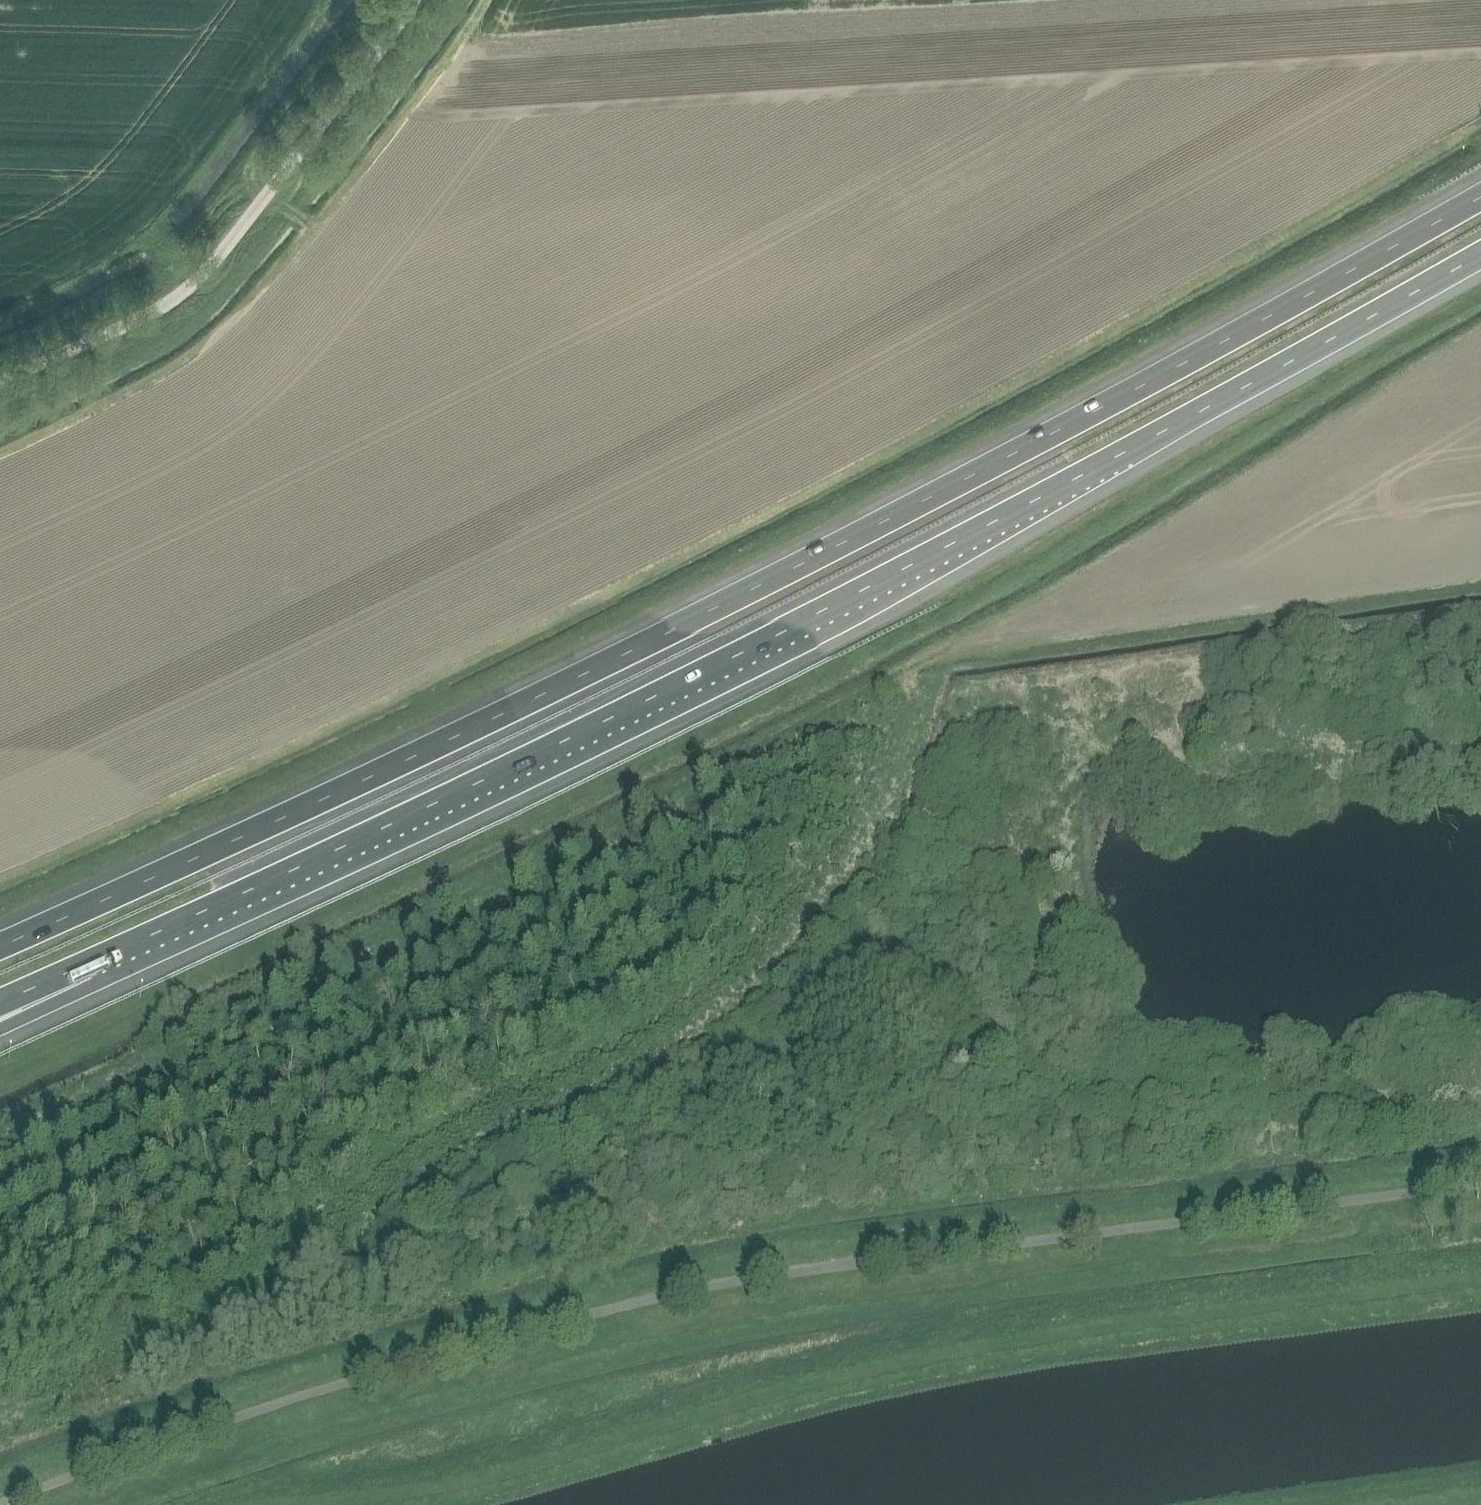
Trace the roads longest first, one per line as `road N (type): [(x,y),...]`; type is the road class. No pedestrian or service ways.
road 1 (motorway): [(1480,198),(740,598),(0,944)]
road 2 (motorway): [(89,964),(766,642),(1480,256)]
road 3 (unclassified): [(1480,1183),(729,1281),(417,1361),(0,1504)]
road 4 (unclassified): [(0,381),(132,323),(200,278),(415,0)]

